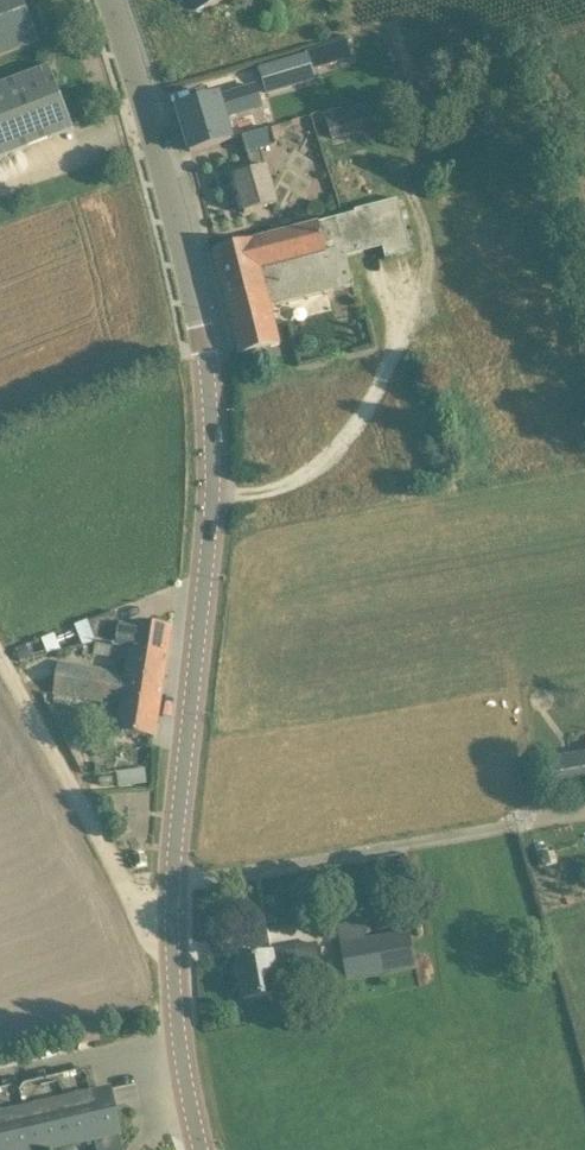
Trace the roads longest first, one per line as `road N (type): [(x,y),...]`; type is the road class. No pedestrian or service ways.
road 1 (tertiary): [(172,947),(181,779),(224,453),(199,257),(117,0)]
road 2 (residential): [(172,947),(147,928),(119,882),(0,660)]
road 3 (tertiary): [(204,1149),(191,1107),(172,947)]

